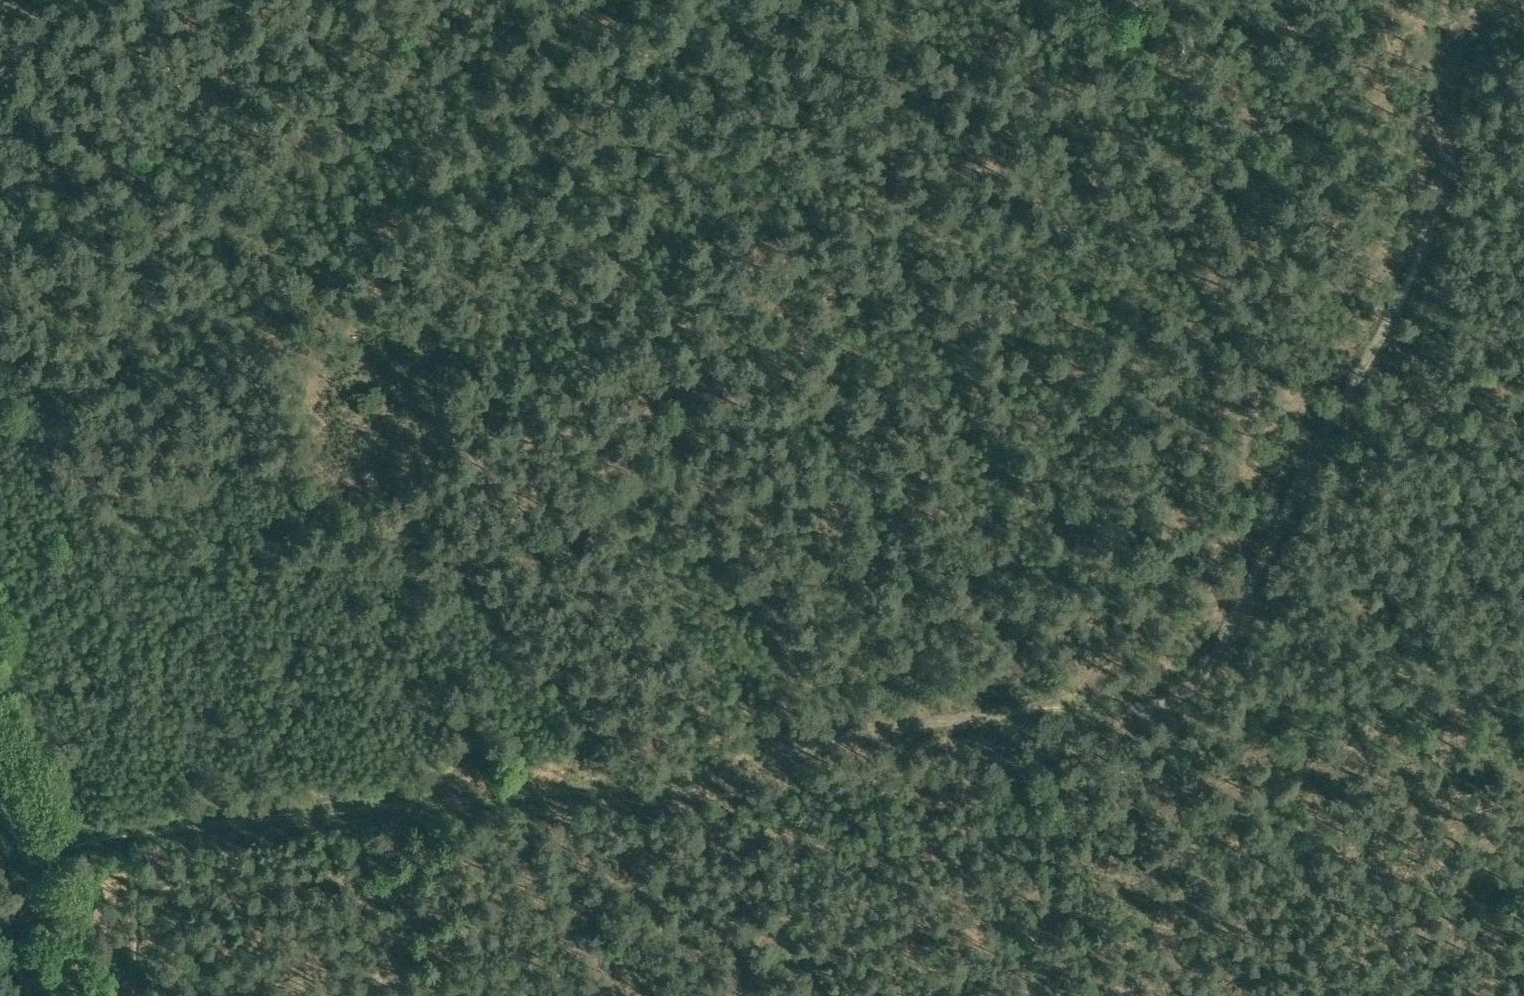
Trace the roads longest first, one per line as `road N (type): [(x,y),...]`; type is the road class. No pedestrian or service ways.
road 1 (track): [(340,0),(137,88),(0,162)]
road 2 (tertiary): [(86,995),(0,735)]

